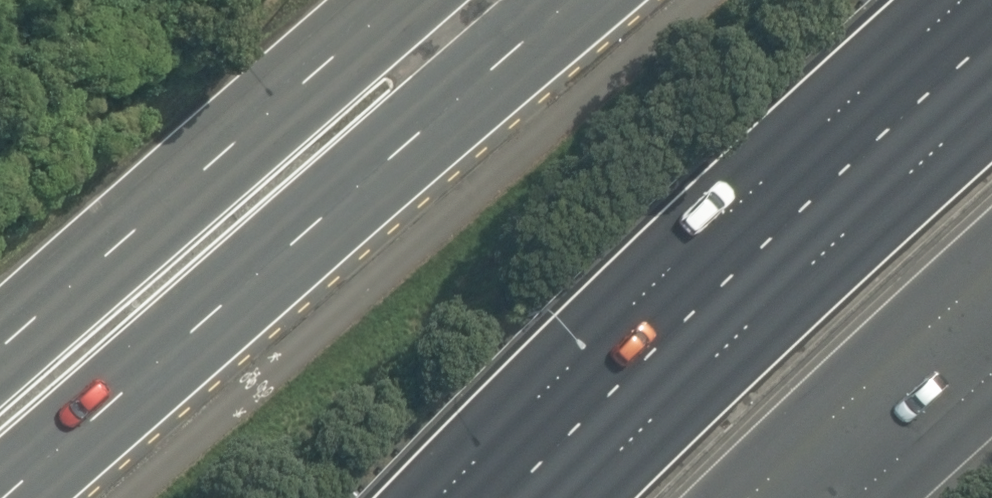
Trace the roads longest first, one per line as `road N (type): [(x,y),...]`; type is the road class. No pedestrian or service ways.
road 1 (primary): [(582,0),(4,497)]
road 2 (motorway): [(569,497),(832,238),(991,99)]
road 3 (primary): [(0,351),(405,0)]
road 4 (motorway): [(991,277),(751,497)]

